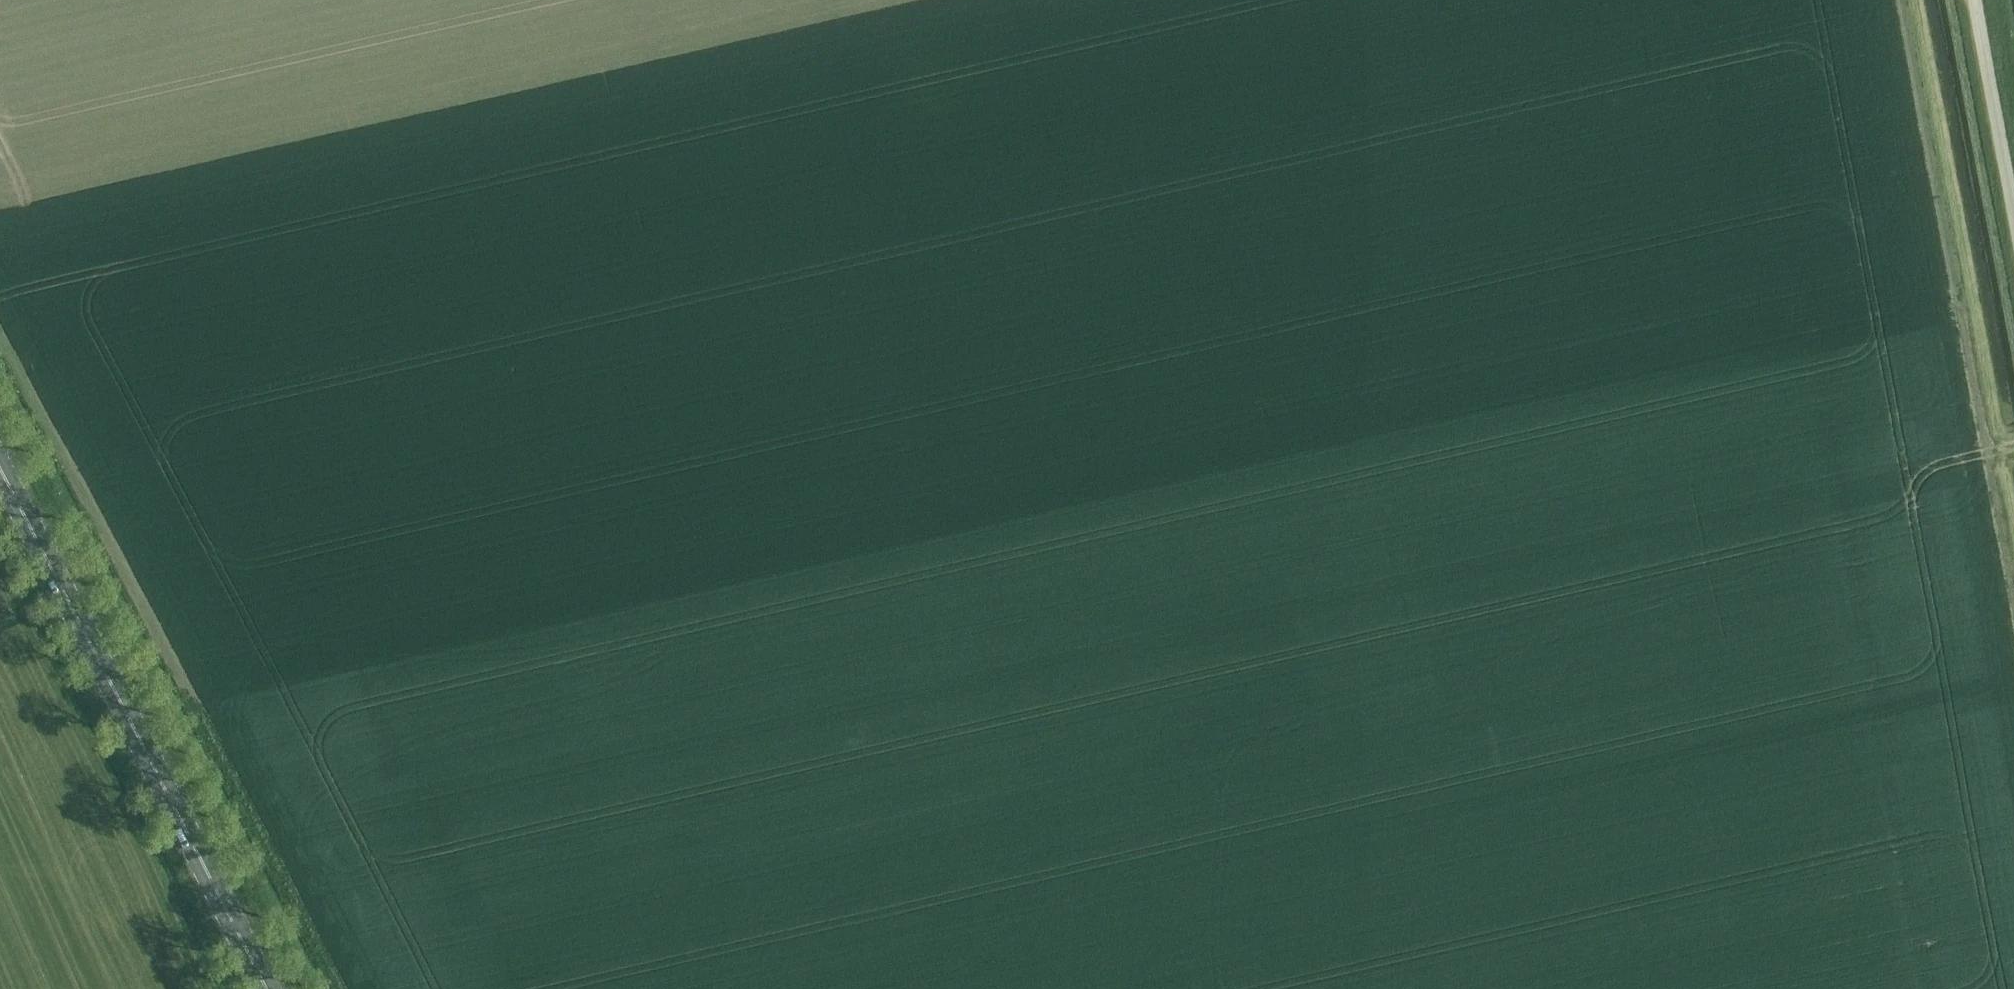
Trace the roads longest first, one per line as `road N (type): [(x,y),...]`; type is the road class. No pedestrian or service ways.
road 1 (primary): [(260,988),(0,483)]
road 2 (unclassified): [(2013,222),(1974,0)]

